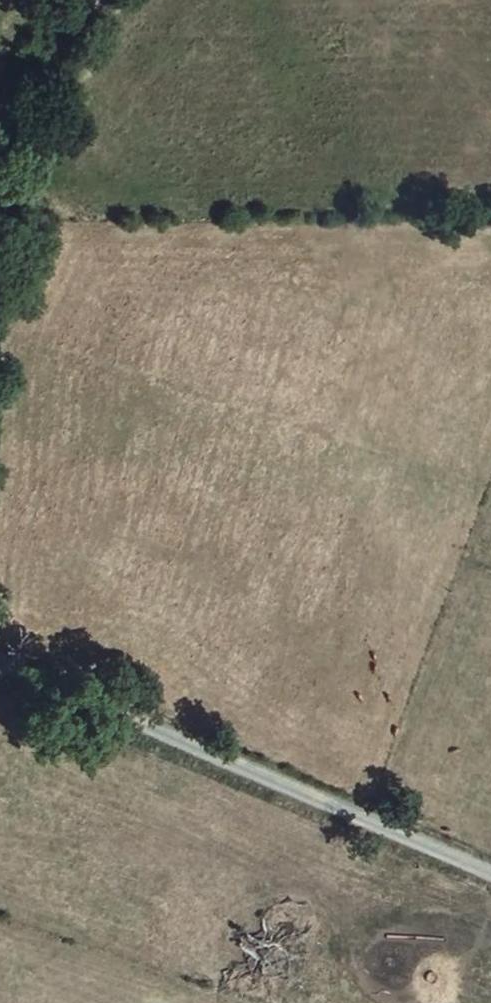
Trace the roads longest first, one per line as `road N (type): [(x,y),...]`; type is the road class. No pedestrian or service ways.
road 1 (unclassified): [(490,874),(0,662)]

